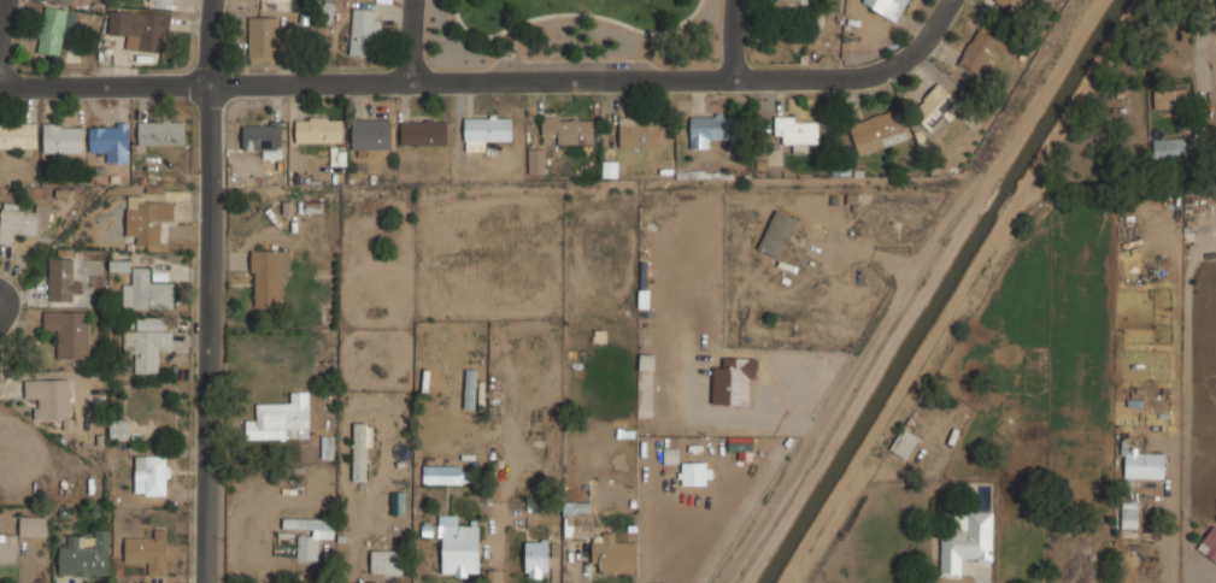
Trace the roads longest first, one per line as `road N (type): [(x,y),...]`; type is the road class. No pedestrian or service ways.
road 1 (residential): [(874,77),(0,85)]
road 2 (residential): [(210,88),(204,582)]
road 3 (residential): [(961,0),(924,54),(874,77)]

